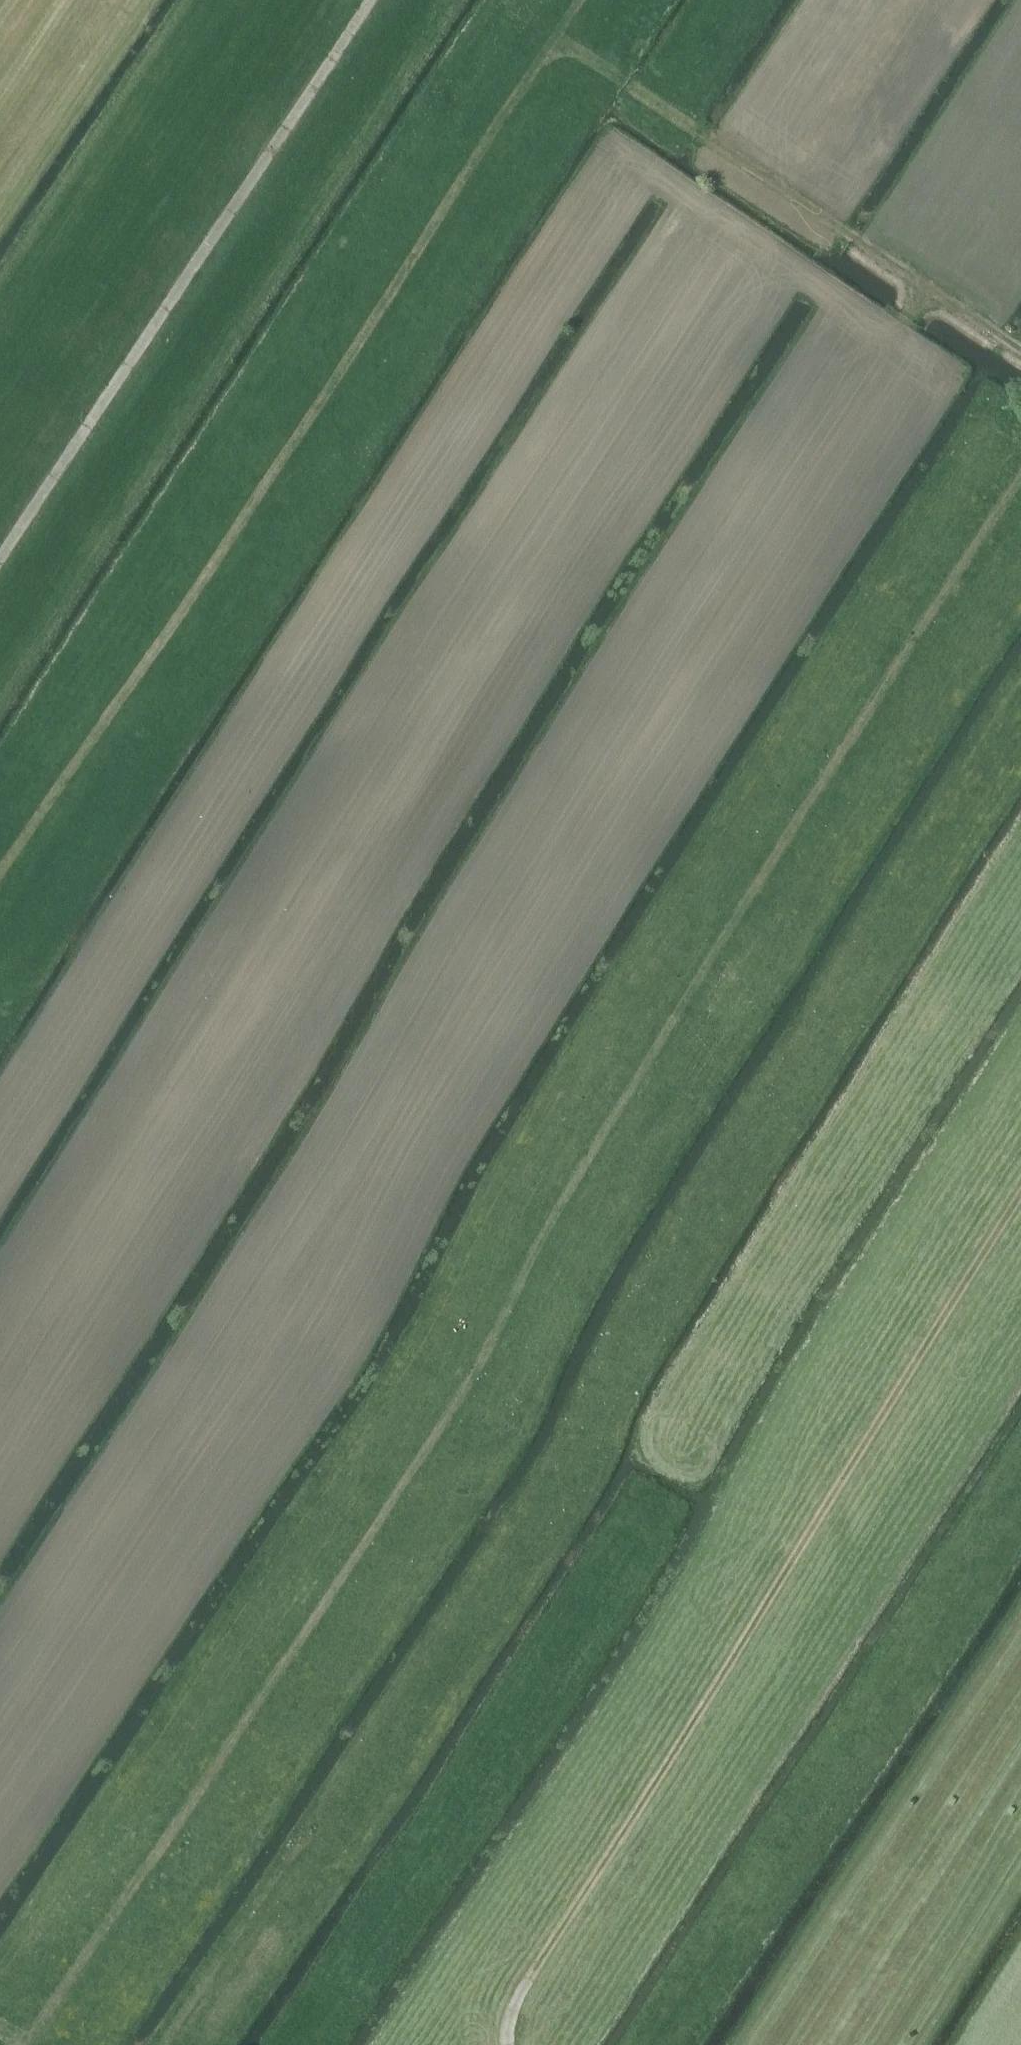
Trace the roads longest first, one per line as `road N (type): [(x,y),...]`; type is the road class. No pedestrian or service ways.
road 1 (track): [(561,31),(0,870)]
road 2 (track): [(1020,1200),(531,1979),(513,2015),(512,2044)]
road 3 (track): [(368,0),(0,557)]
road 4 (track): [(1020,360),(561,31),(581,0)]

